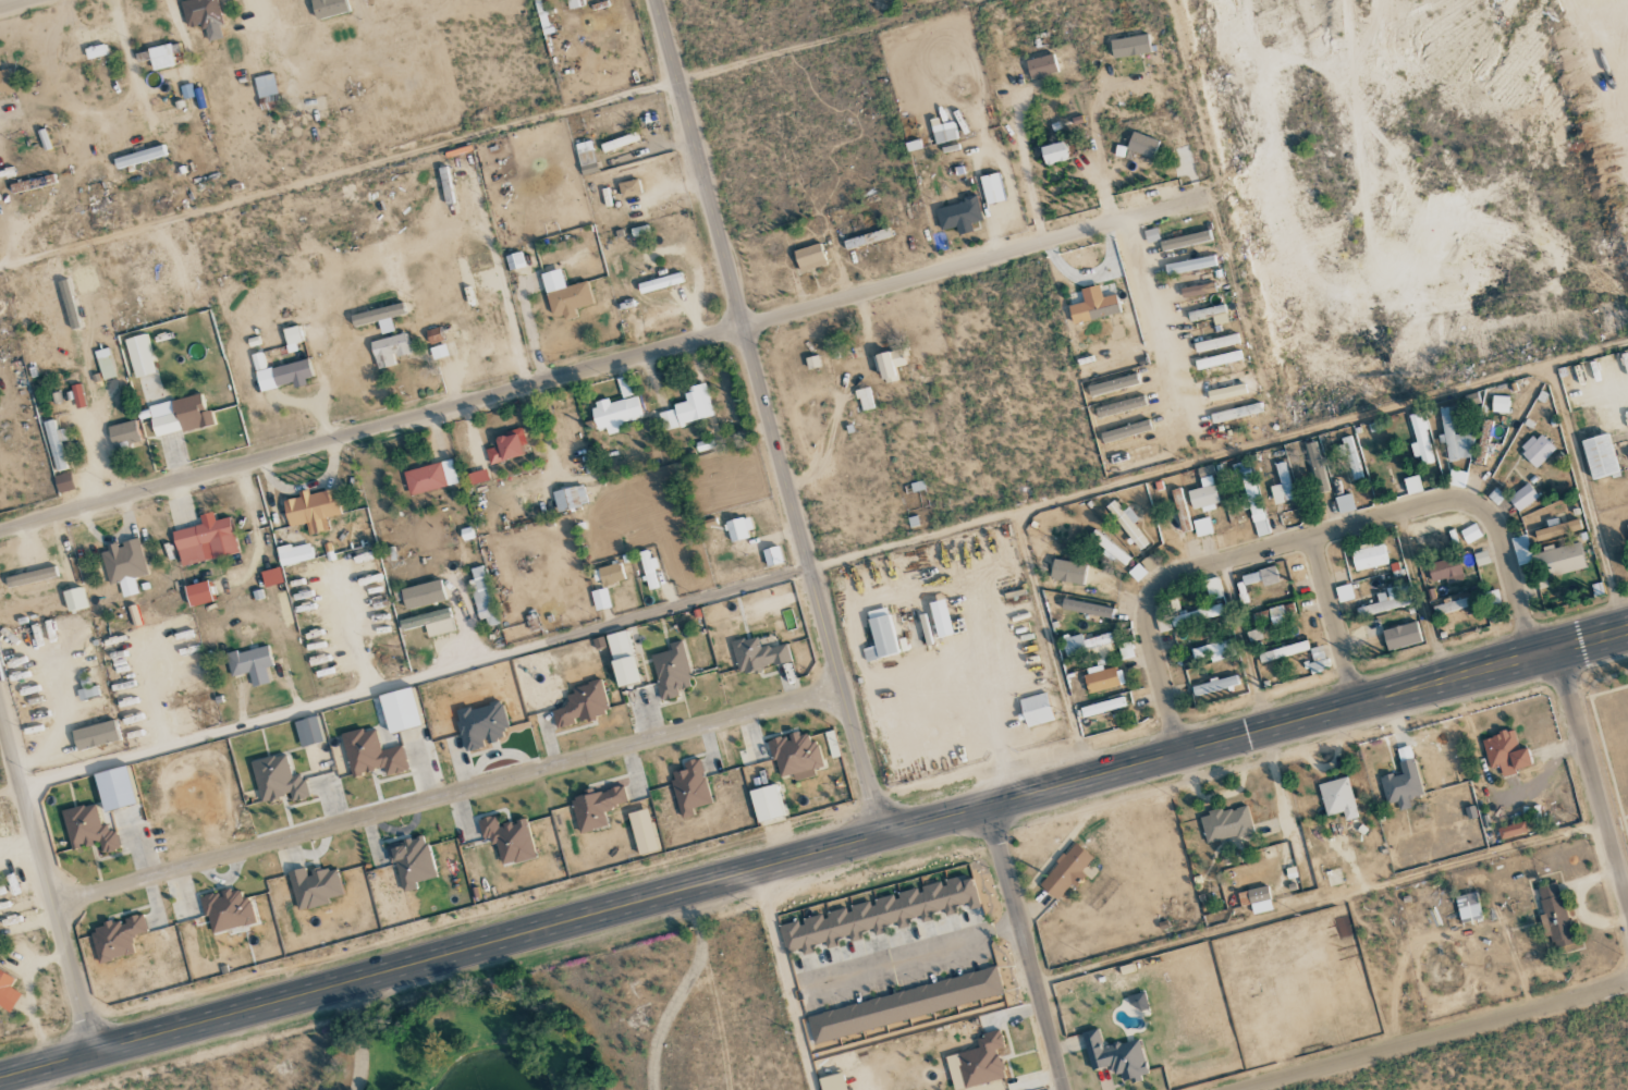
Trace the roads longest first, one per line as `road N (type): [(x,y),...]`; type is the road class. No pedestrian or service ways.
road 1 (secondary): [(1627,631),(0,1081)]
road 2 (residential): [(0,531),(1201,200)]
road 3 (tertiary): [(883,837),(656,0)]
road 4 (residential): [(842,685),(52,902)]
road 5 (residential): [(1176,757),(1148,620),(1160,588),(1191,571),(1461,502),(1490,520),(1501,543),(1532,658)]
road 6 (residential): [(1627,982),(1238,1089)]
road 7 (residential): [(95,1055),(0,708)]
road 8 (tertiary): [(1065,1089),(988,808)]
road 9 (tertiary): [(1627,906),(1557,651)]
road 10 (residential): [(1309,538),(1357,707)]

